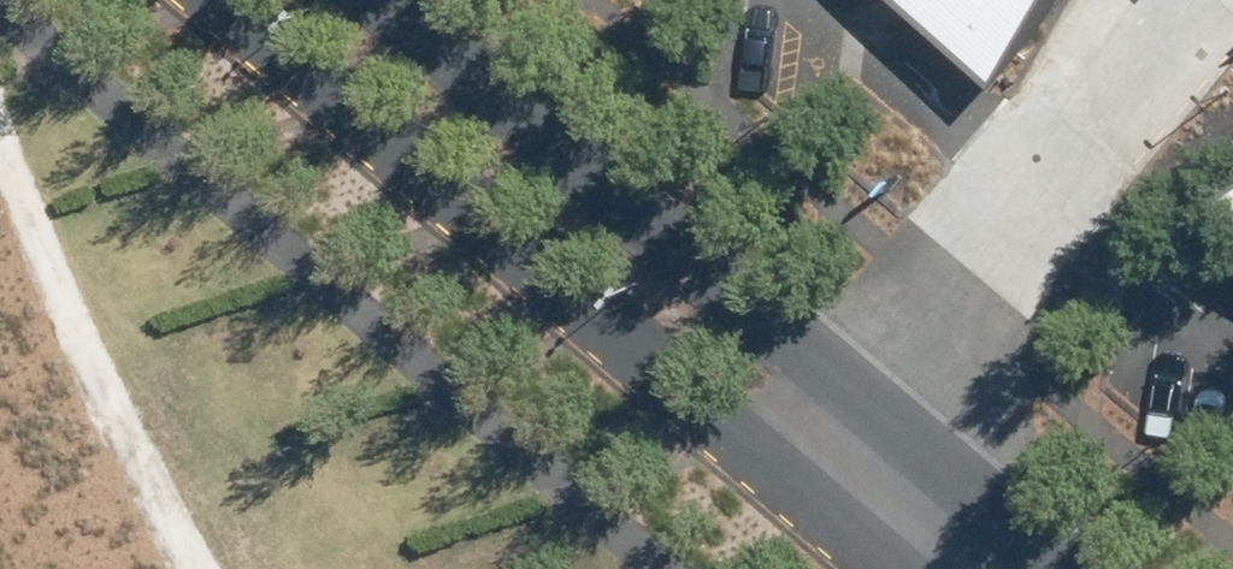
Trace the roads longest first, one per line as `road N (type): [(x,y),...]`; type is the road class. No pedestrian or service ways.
road 1 (unclassified): [(890,568),(221,0)]
road 2 (unclassified): [(393,0),(1044,568)]

